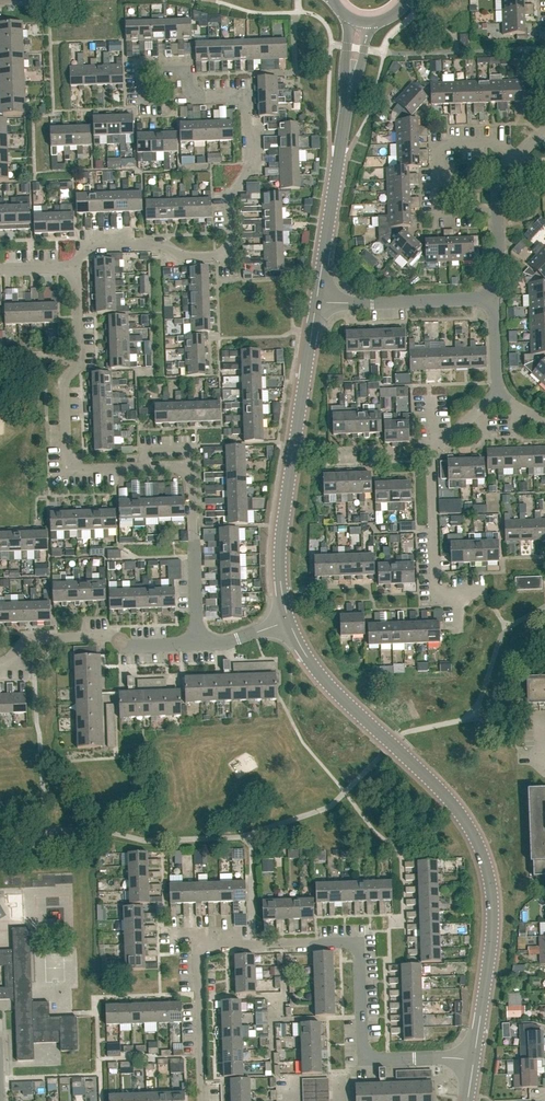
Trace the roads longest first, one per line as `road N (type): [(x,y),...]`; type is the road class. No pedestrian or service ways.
road 1 (tertiary): [(475,1057),(494,912),(480,847),(437,787),(314,669),(288,621)]
road 2 (residential): [(204,1100),(199,952),(209,946),(348,942),(361,952),(363,1049),(375,1060),(414,1059)]
road 3 (residential): [(75,267),(85,247),(161,244),(182,258),(233,256),(232,193),(249,171),(246,97),(189,99)]
road 4 (tertiary): [(288,621),(281,535),(316,303)]
road 5 (residential): [(140,468),(67,470),(63,386),(79,363),(75,267)]
road 6 (residential): [(480,592),(437,592),(431,453),(498,395)]
road 7 (residential): [(198,644),(131,646),(114,635),(35,639),(0,663)]
road 8 (residential): [(516,160),(500,143),(438,145),(439,211),(496,209)]
road 9 (tertiary): [(316,303),(347,99)]
road 10 (residential): [(316,303),(494,298)]
road 11 (residential): [(198,644),(195,466)]
road 12 (residential): [(189,99),(144,101),(143,72),(188,76)]

